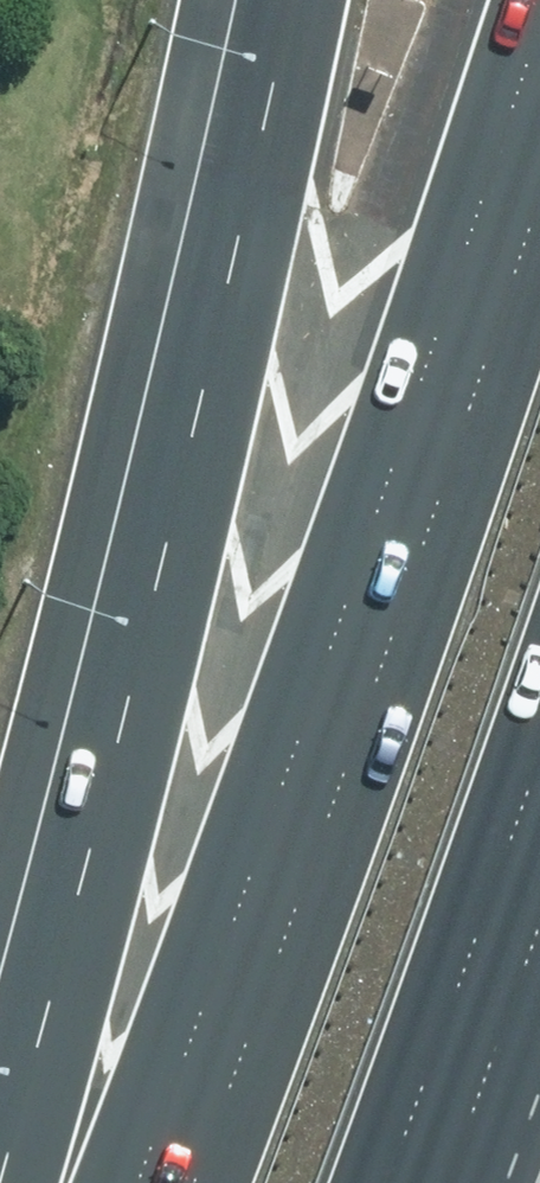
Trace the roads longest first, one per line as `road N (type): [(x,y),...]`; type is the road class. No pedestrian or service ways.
road 1 (motorway): [(2,1182),(284,0)]
road 2 (motorway): [(192,1182),(539,199)]
road 3 (motorway): [(539,762),(396,1182)]

